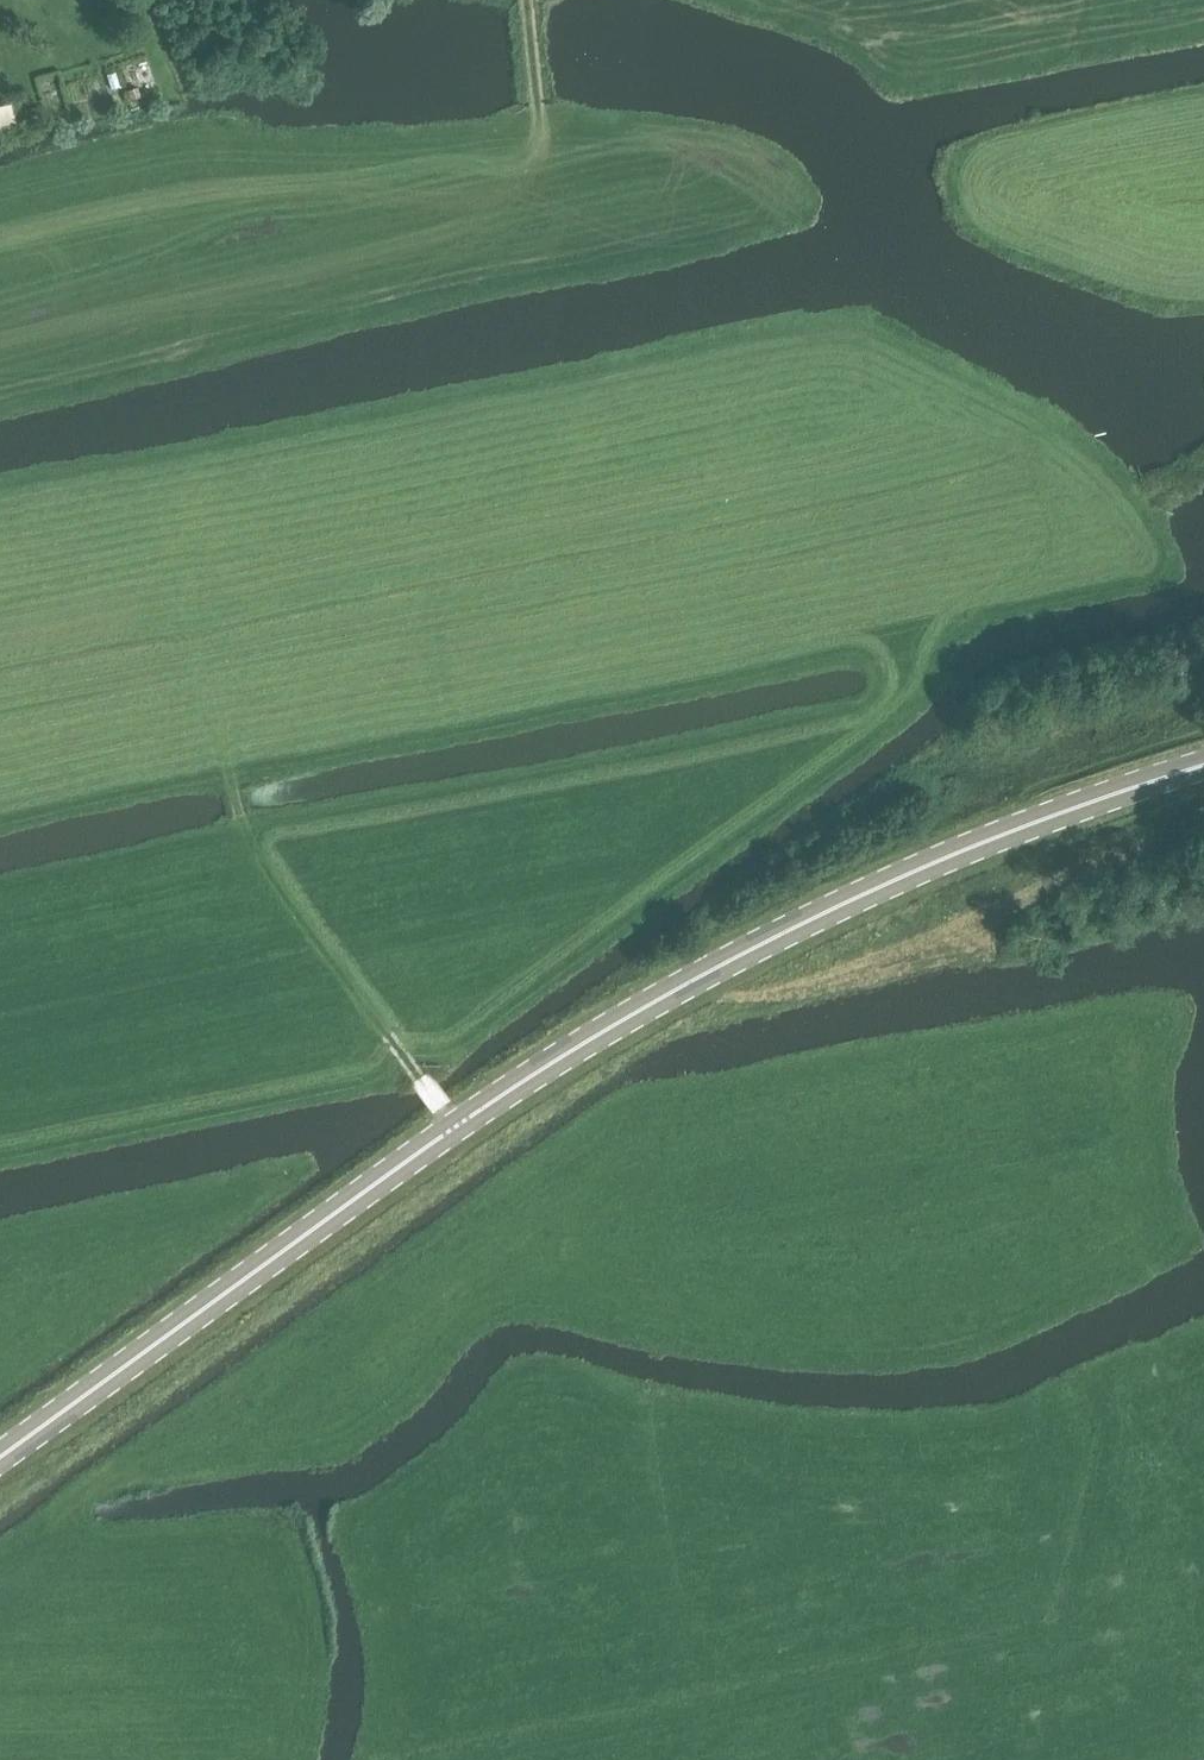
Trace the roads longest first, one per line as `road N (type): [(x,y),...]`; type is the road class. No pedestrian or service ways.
road 1 (secondary): [(0,1457),(499,1095),(656,999),(935,860),(1203,764)]
road 2 (track): [(0,571),(147,582),(193,629),(244,826),(286,902),(459,1123)]

